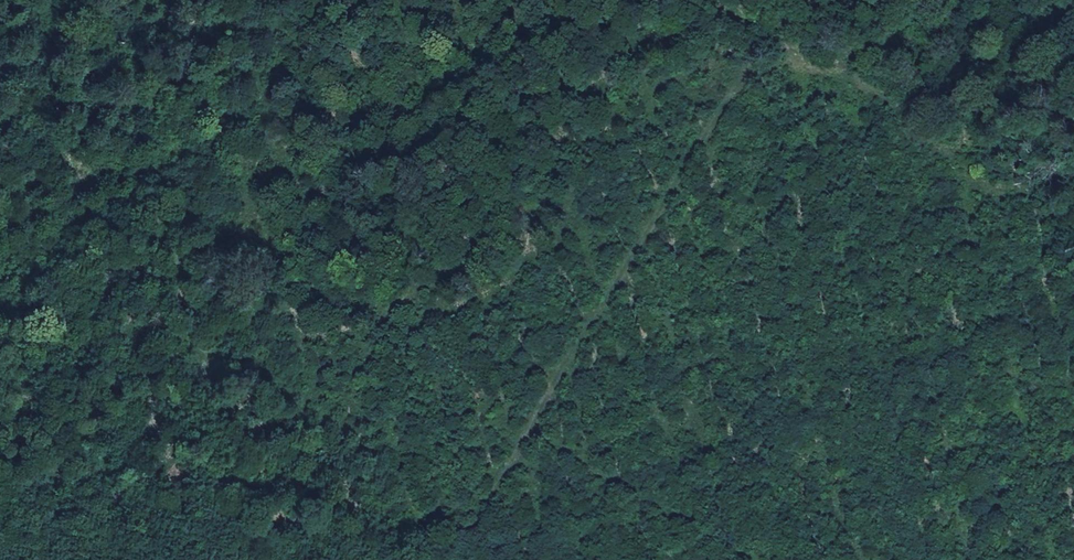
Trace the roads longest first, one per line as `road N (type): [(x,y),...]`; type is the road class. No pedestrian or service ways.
road 1 (track): [(451,559),(789,0)]

